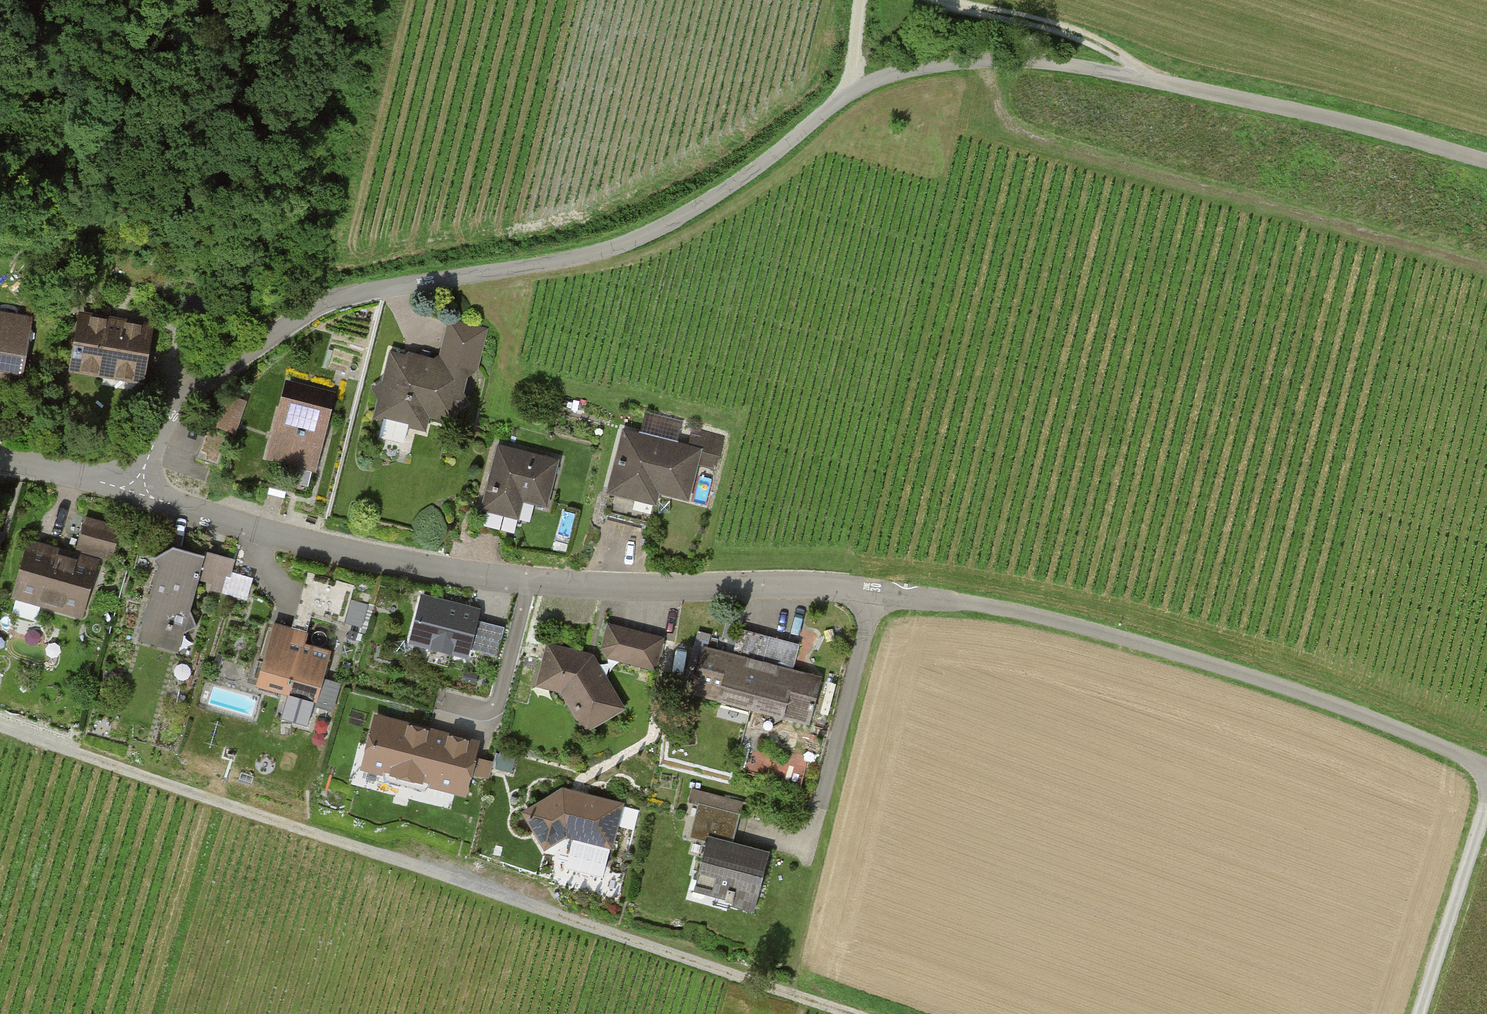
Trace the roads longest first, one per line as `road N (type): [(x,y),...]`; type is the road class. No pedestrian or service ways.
road 1 (track): [(0,729),(847,1013)]
road 2 (track): [(680,220),(765,164),(858,87),(977,60),(1056,64),(1166,84),(1486,162)]
road 3 (residential): [(933,602),(835,587),(529,579),(346,551),(135,492)]
road 4 (residential): [(680,220),(585,259),(319,305),(190,393),(156,437),(135,492)]
road 5 (unclassified): [(1486,769),(1265,683),(1066,626),(933,602)]
road 6 (track): [(1166,84),(1092,41),(939,0)]
road 7 (track): [(1422,1013),(1486,805)]
road 8 (residential): [(135,492),(0,460)]

